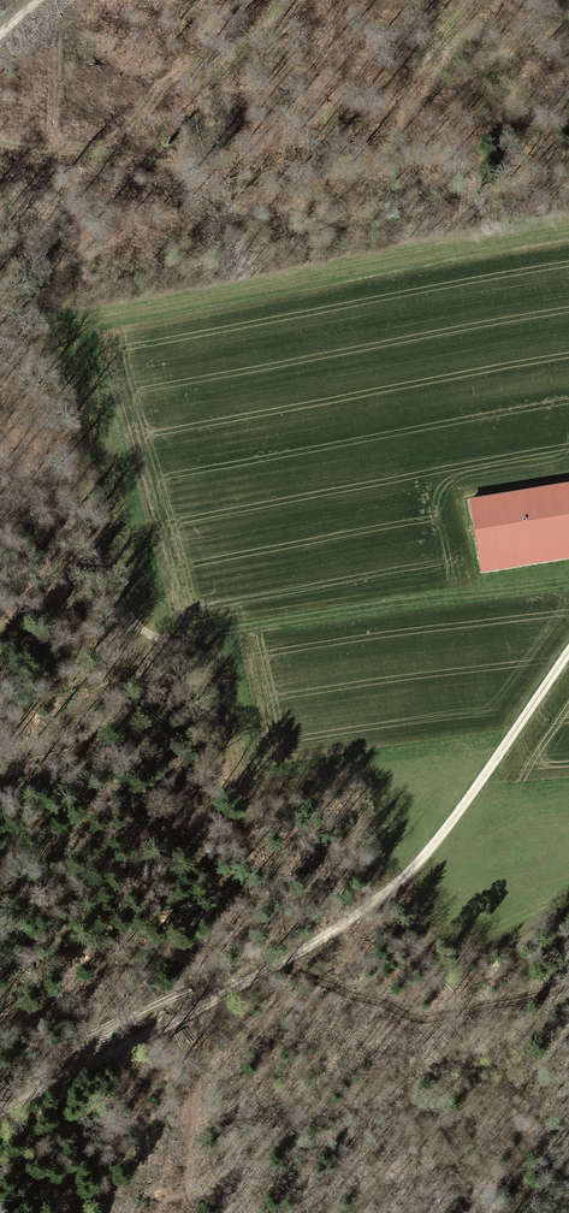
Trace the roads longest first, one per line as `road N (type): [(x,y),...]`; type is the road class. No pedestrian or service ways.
road 1 (track): [(0,1115),(329,943),(367,915),(430,853),(568,654)]
road 2 (track): [(0,512),(103,540),(113,553),(125,615),(137,636),(156,645),(568,582)]

